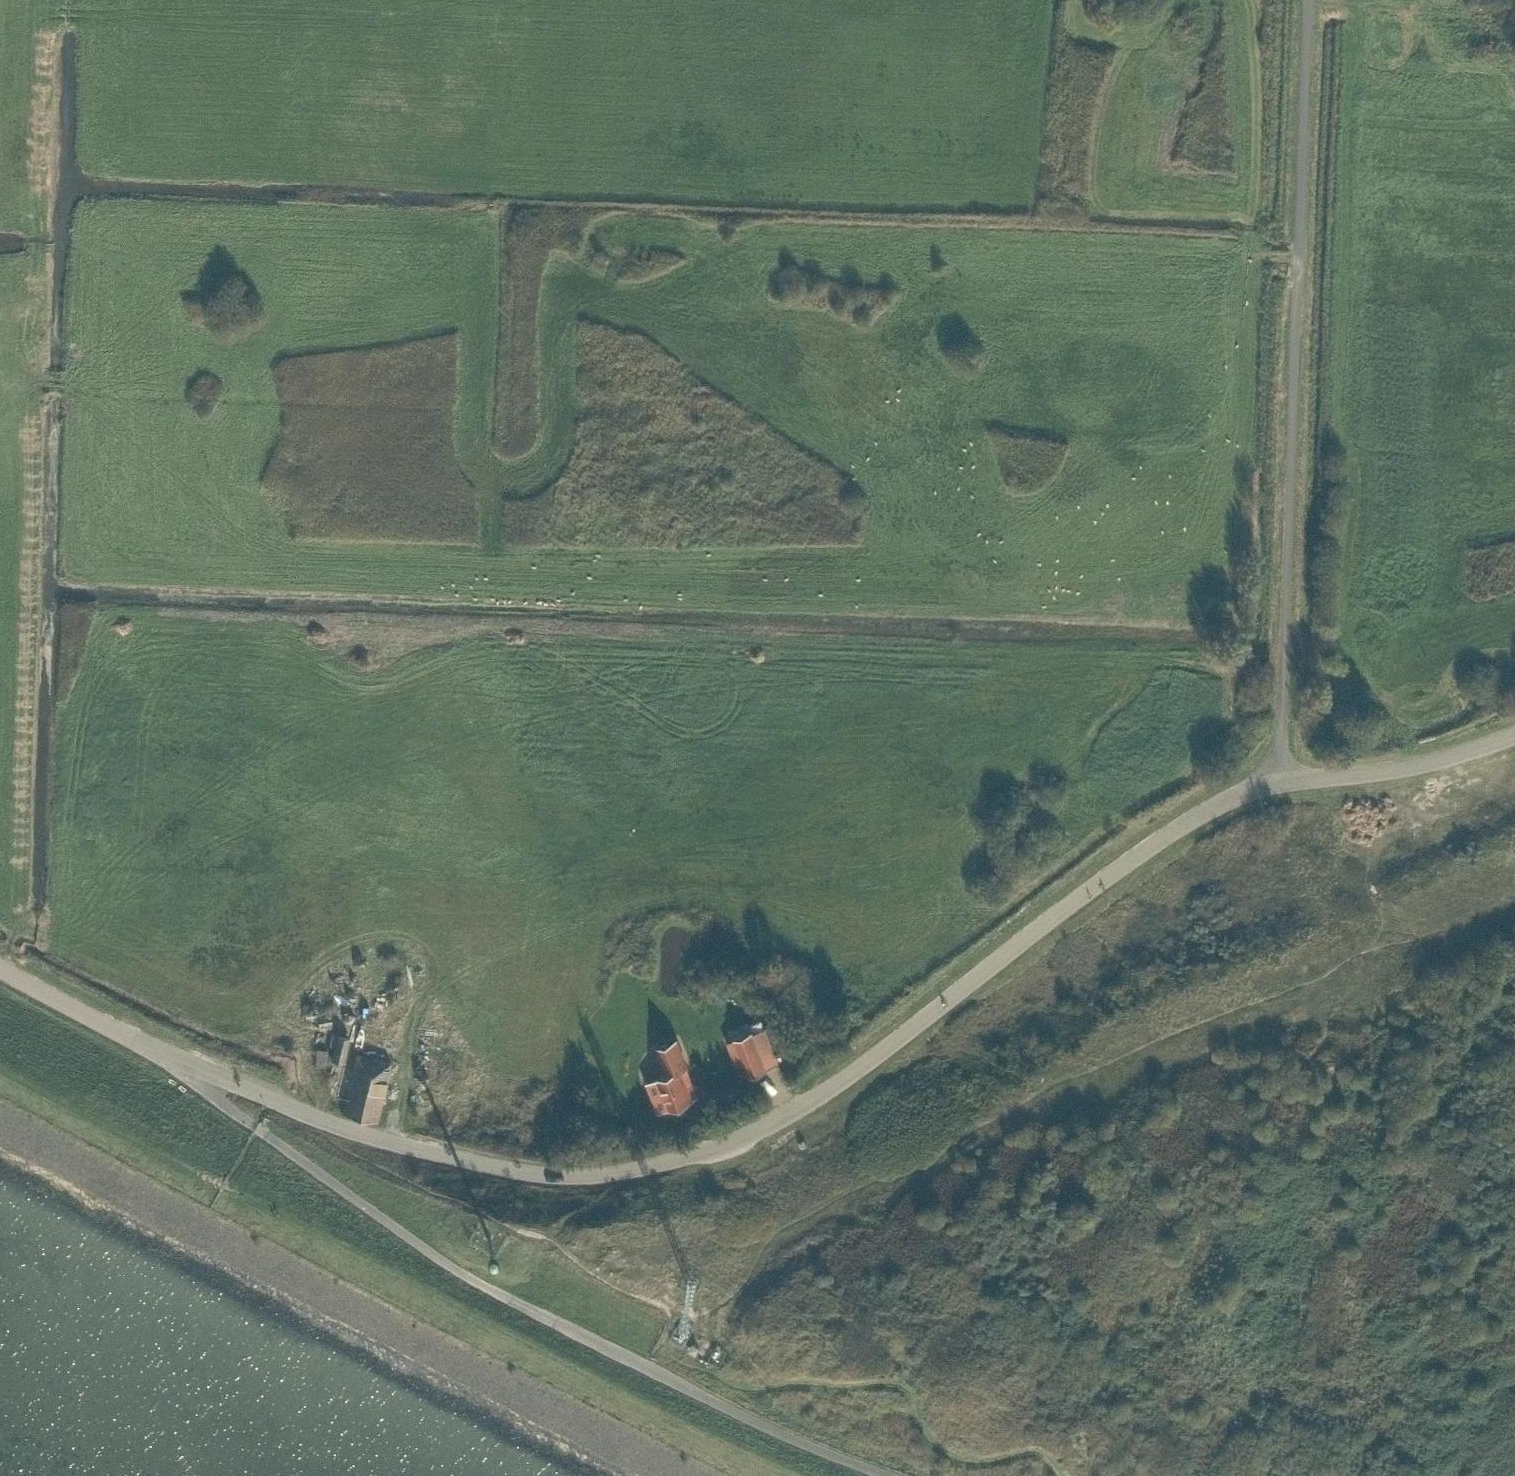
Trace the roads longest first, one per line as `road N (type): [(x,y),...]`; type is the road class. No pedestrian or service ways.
road 1 (unclassified): [(0,971),(188,1068),(392,1143),(505,1172),(614,1178),(702,1157),(791,1117),(1232,797),(1280,781),(1396,769),(1514,736)]

